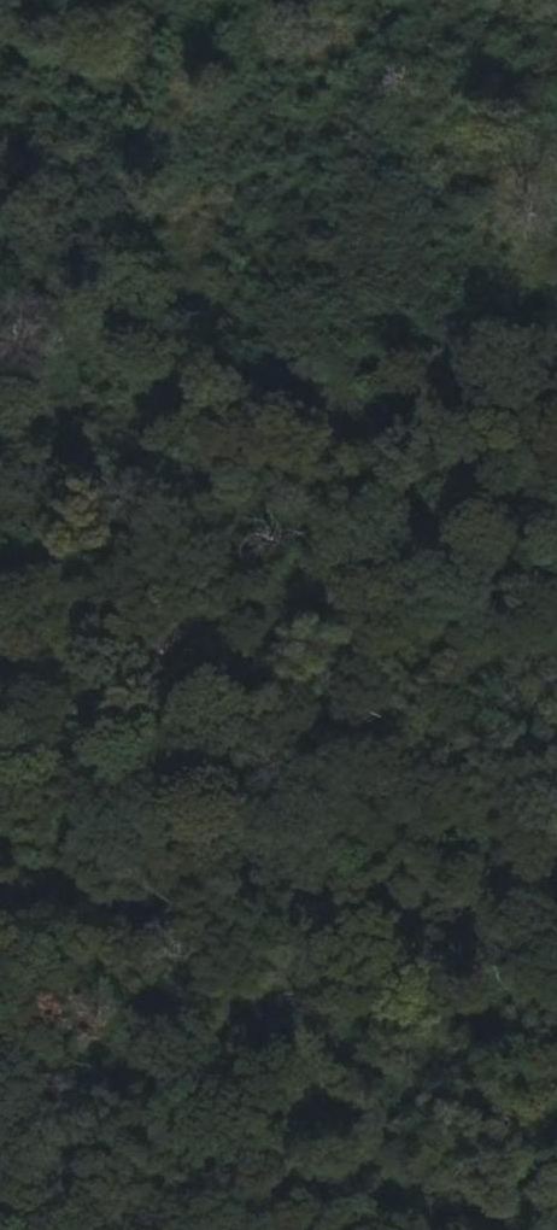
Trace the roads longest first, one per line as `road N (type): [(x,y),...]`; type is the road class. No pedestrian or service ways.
road 1 (track): [(0,756),(556,404)]

